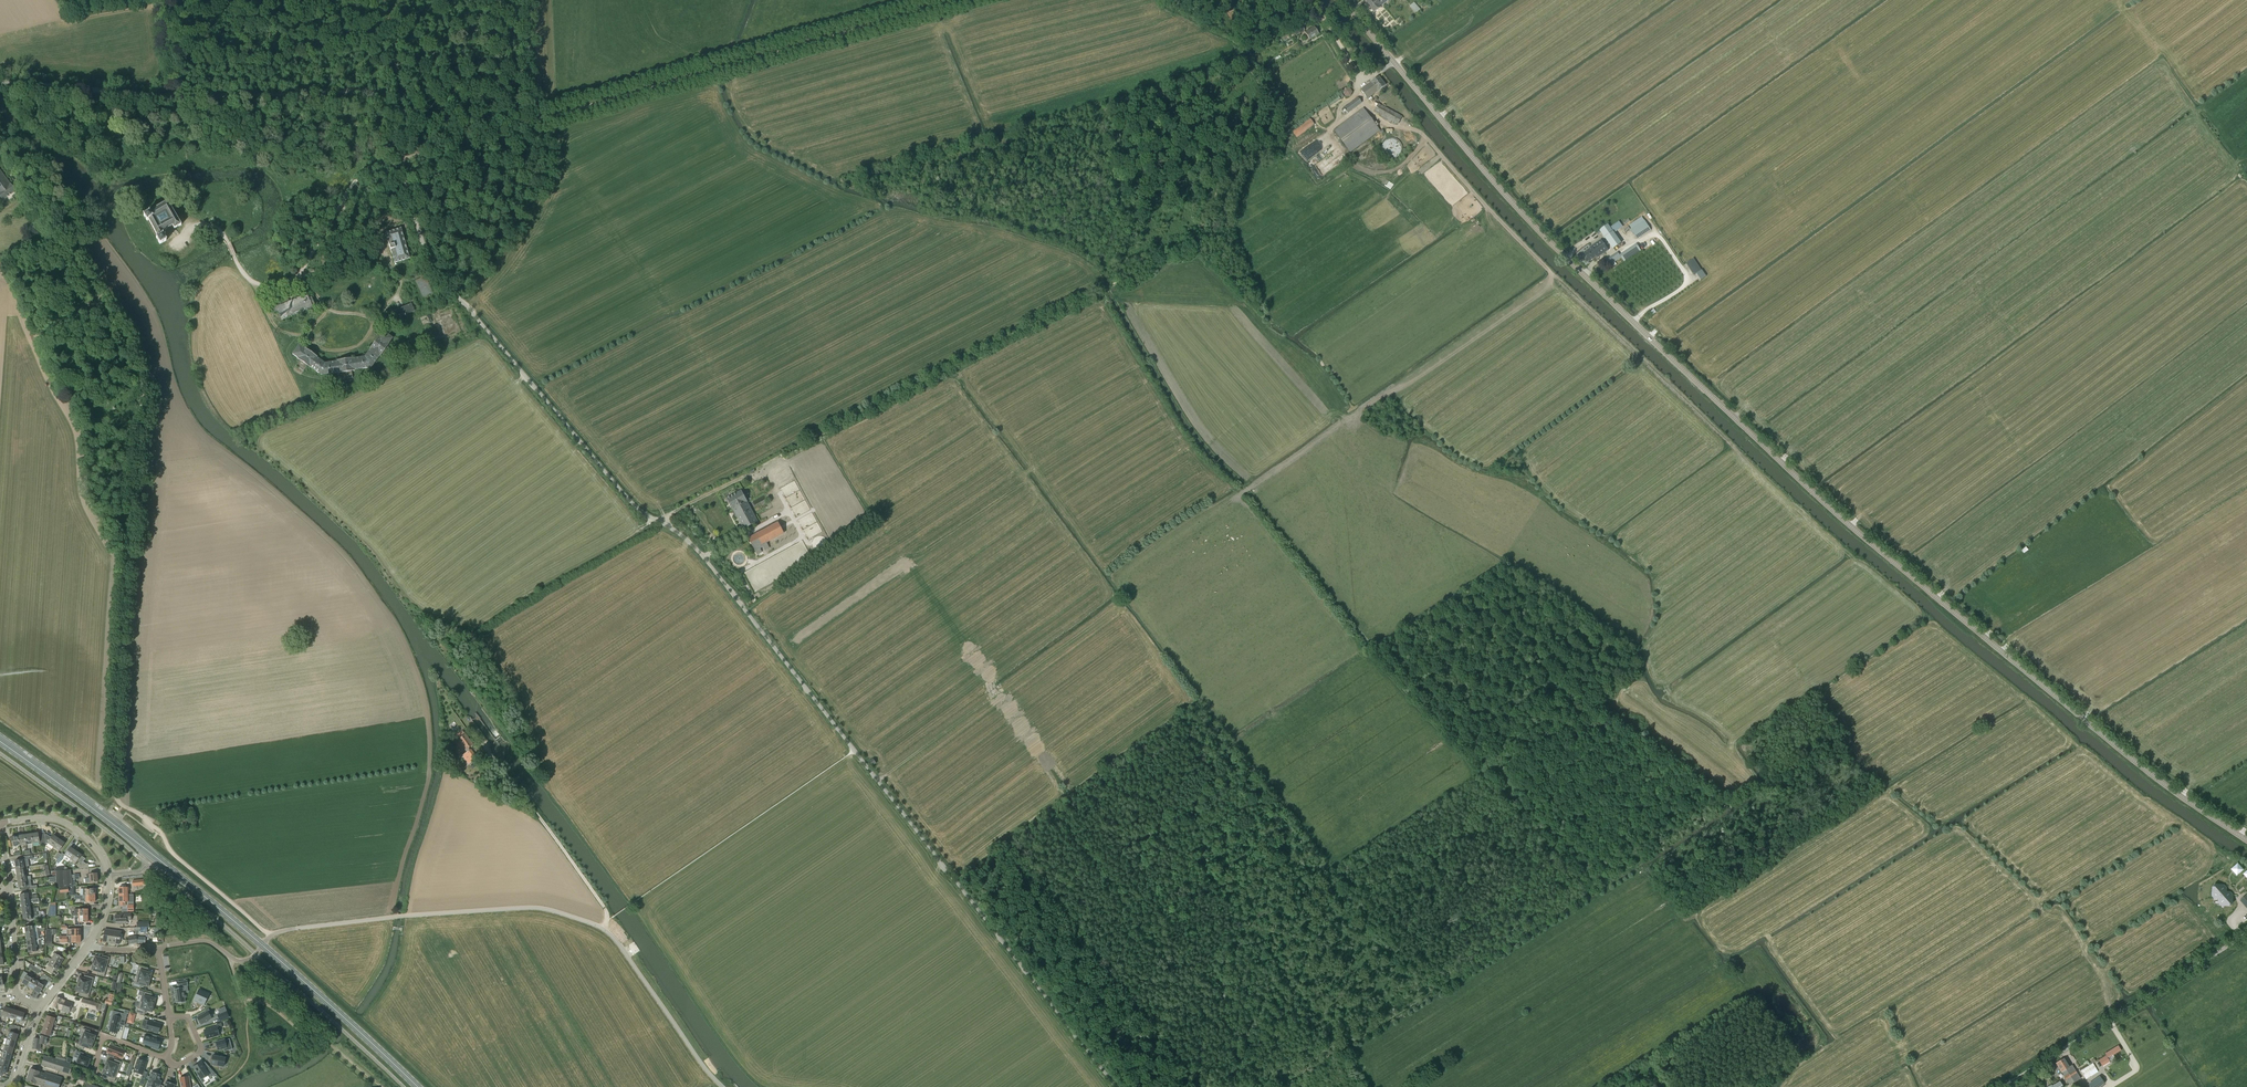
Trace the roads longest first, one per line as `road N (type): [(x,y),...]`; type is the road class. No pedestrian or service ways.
road 1 (unclassified): [(1116,1086),(703,557),(626,498),(439,275),(376,96),(359,90),(178,96),(0,81)]
road 2 (track): [(1363,81),(1356,89),(1370,112),(1420,132),(1549,272),(1846,553),(2115,779),(2198,838),(2239,881)]
road 3 (tertiary): [(2246,840),(2157,780),(1838,515),(1535,228),(1393,62)]
road 4 (unclassified): [(160,831),(115,792),(140,356),(97,282),(0,152)]
road 5 (track): [(958,0),(400,159)]
road 6 (unclassified): [(262,945),(286,930),(389,917),(523,908),(562,914),(610,934),(722,1086)]
road 7 (track): [(1429,995),(1356,899),(1356,883),(1472,805),(1490,719),(1563,678),(1600,640)]
road 8 (track): [(1552,274),(1250,489),(1228,485)]
road 9 (track): [(1282,1086),(1591,892)]
road 10 (track): [(127,549),(111,549),(87,498),(82,431),(35,338),(108,298)]
road 11 (unclassified): [(2003,1086),(2246,935)]
road 12 (primary): [(417,1086),(262,945)]
road 13 (track): [(229,955),(245,998),(319,1034),(381,1086)]
road 14 (track): [(659,504),(663,524),(821,435)]
road 15 (primary): [(0,741),(156,858)]
road 16 (track): [(270,936),(177,857),(160,831)]
road 17 (primary): [(262,945),(156,858)]
road 18 (track): [(1426,139),(1397,168),(1373,173),(1354,166),(1326,127)]

